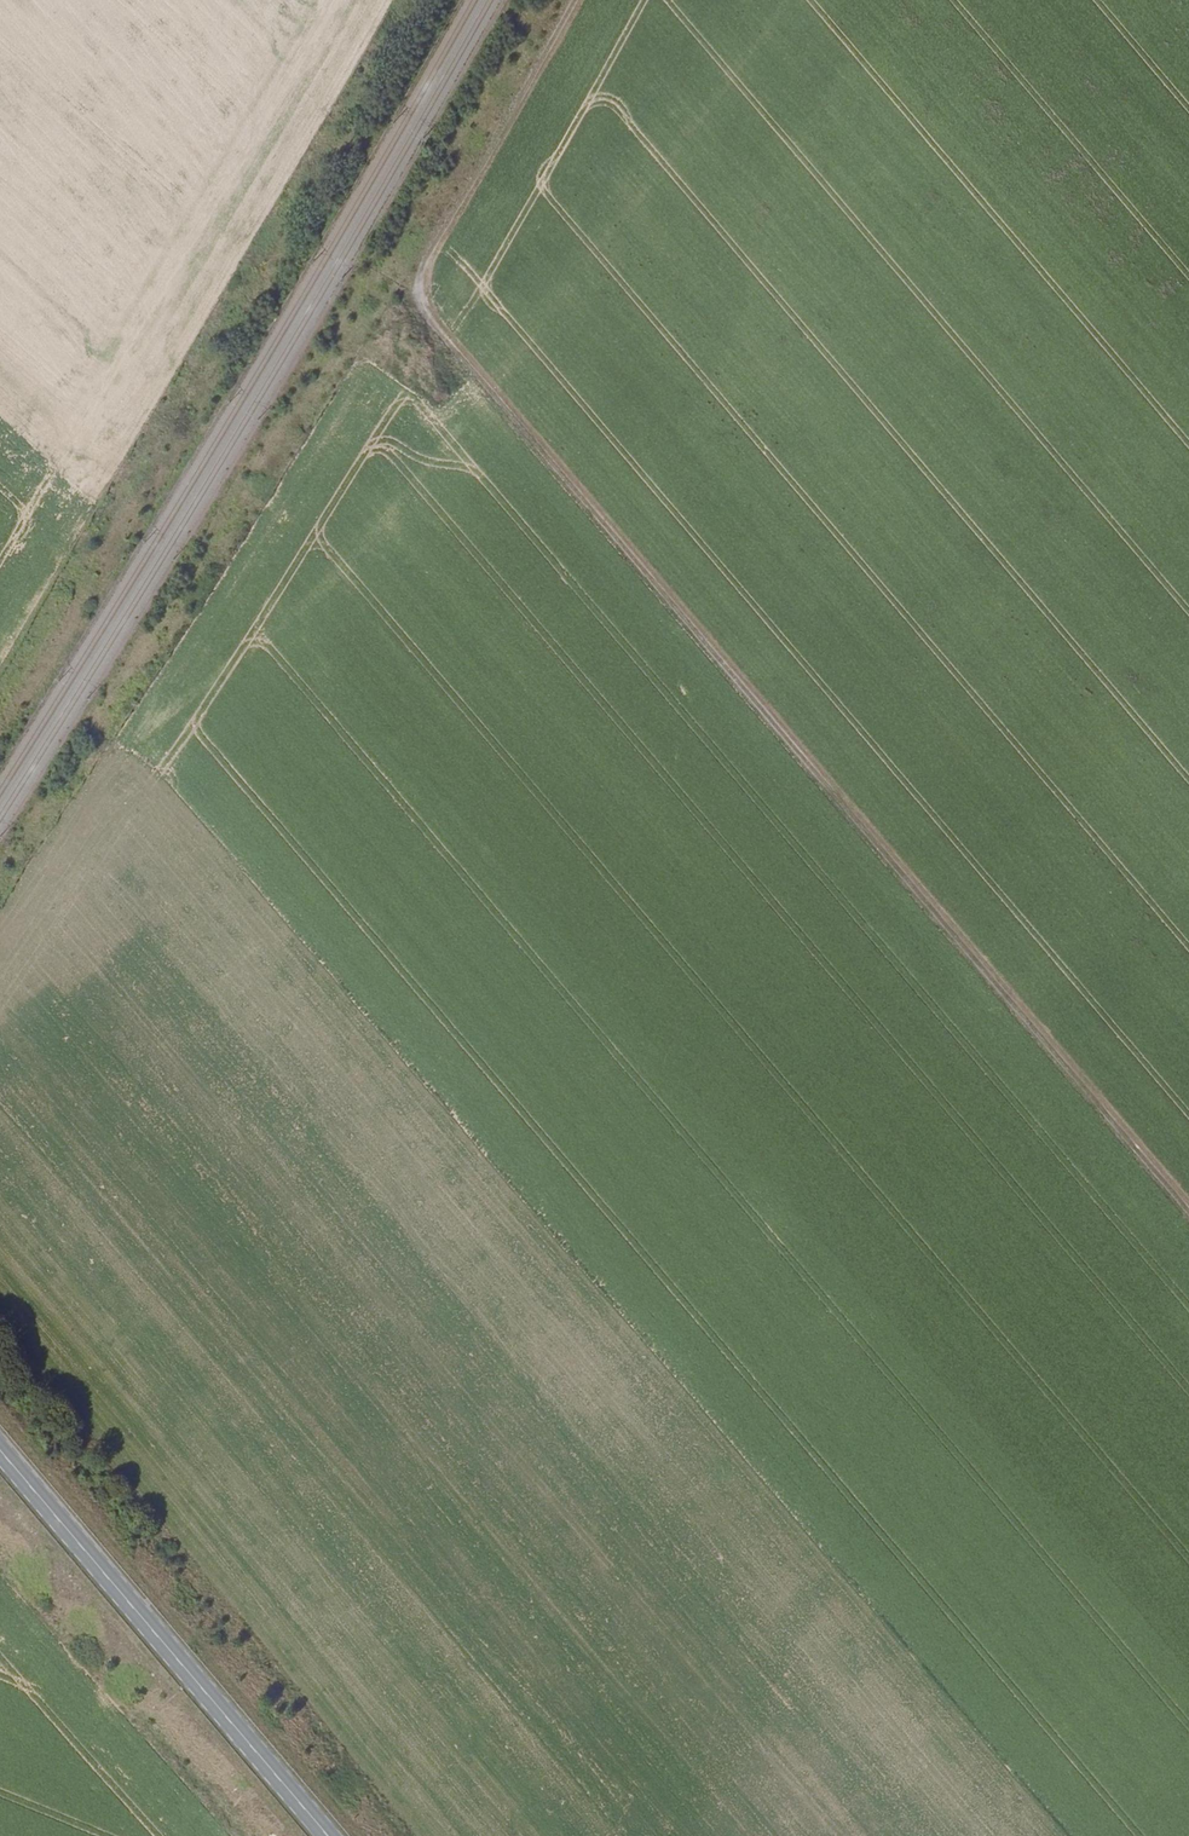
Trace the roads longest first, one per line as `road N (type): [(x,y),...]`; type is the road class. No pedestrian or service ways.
road 1 (track): [(1188,1211),(424,307),(432,251),(572,0)]
road 2 (primary): [(328,1835),(0,1451)]

